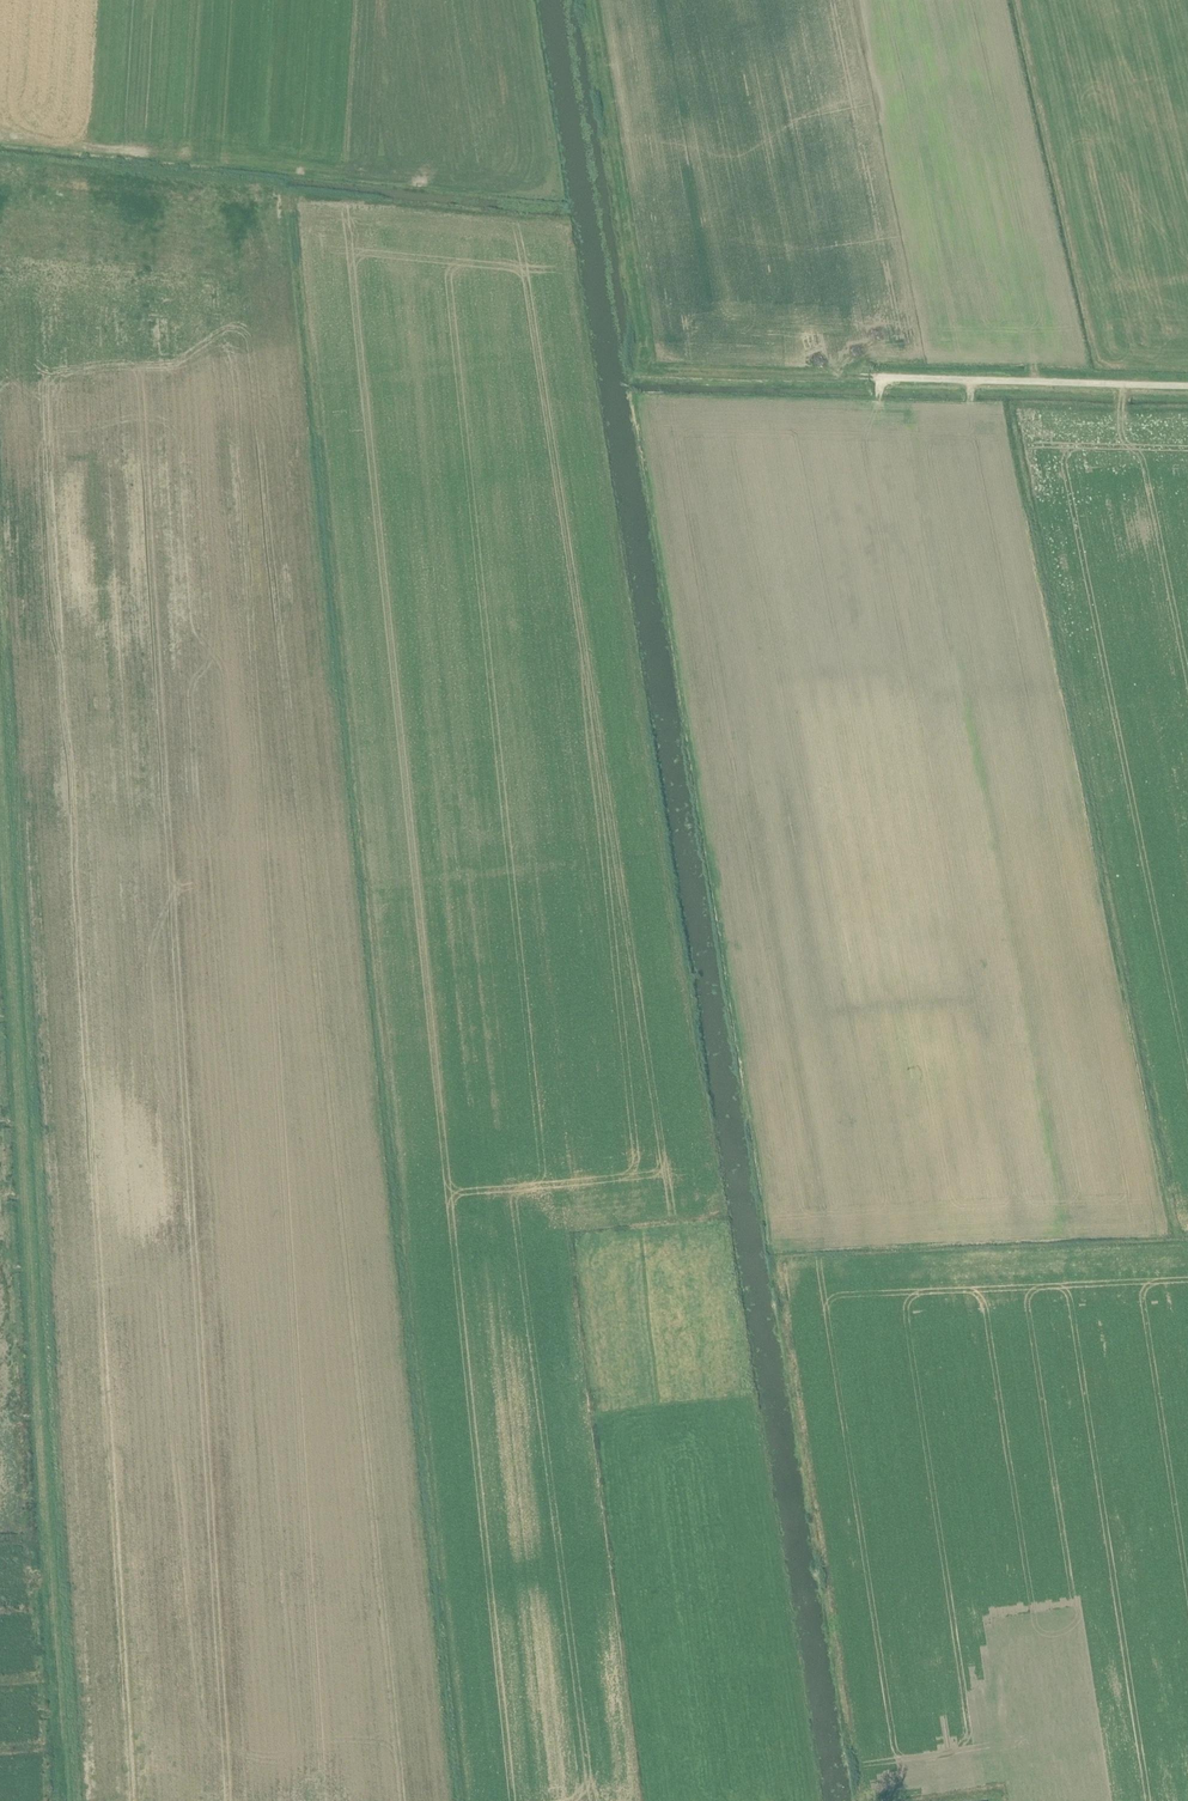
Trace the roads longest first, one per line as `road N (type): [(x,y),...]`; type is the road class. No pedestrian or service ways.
road 1 (unclassified): [(899,377),(1187,385)]

